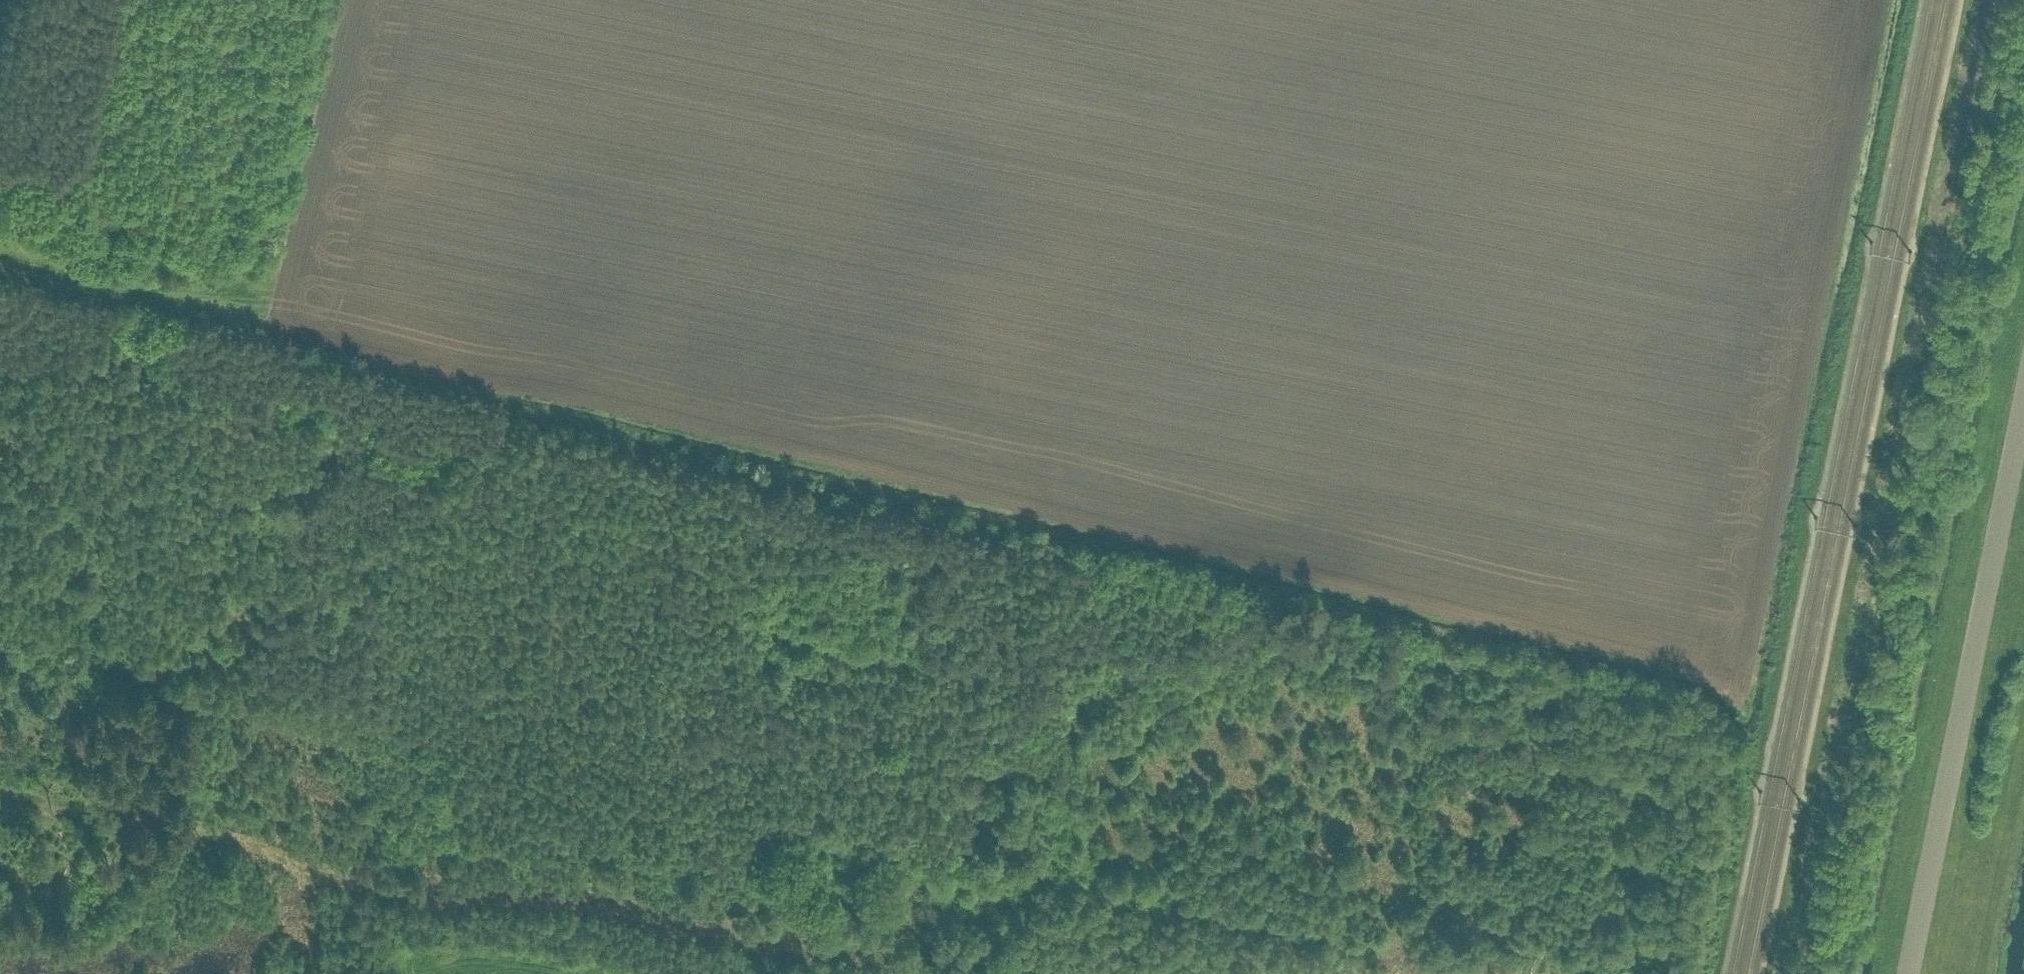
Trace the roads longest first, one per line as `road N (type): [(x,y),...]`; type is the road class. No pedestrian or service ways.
road 1 (track): [(0,777),(170,813),(409,891),(538,916),(738,946),(1001,942),(1057,973)]
road 2 (unclassified): [(1906,973),(2023,403)]
road 3 (track): [(0,268),(147,298),(262,309)]

